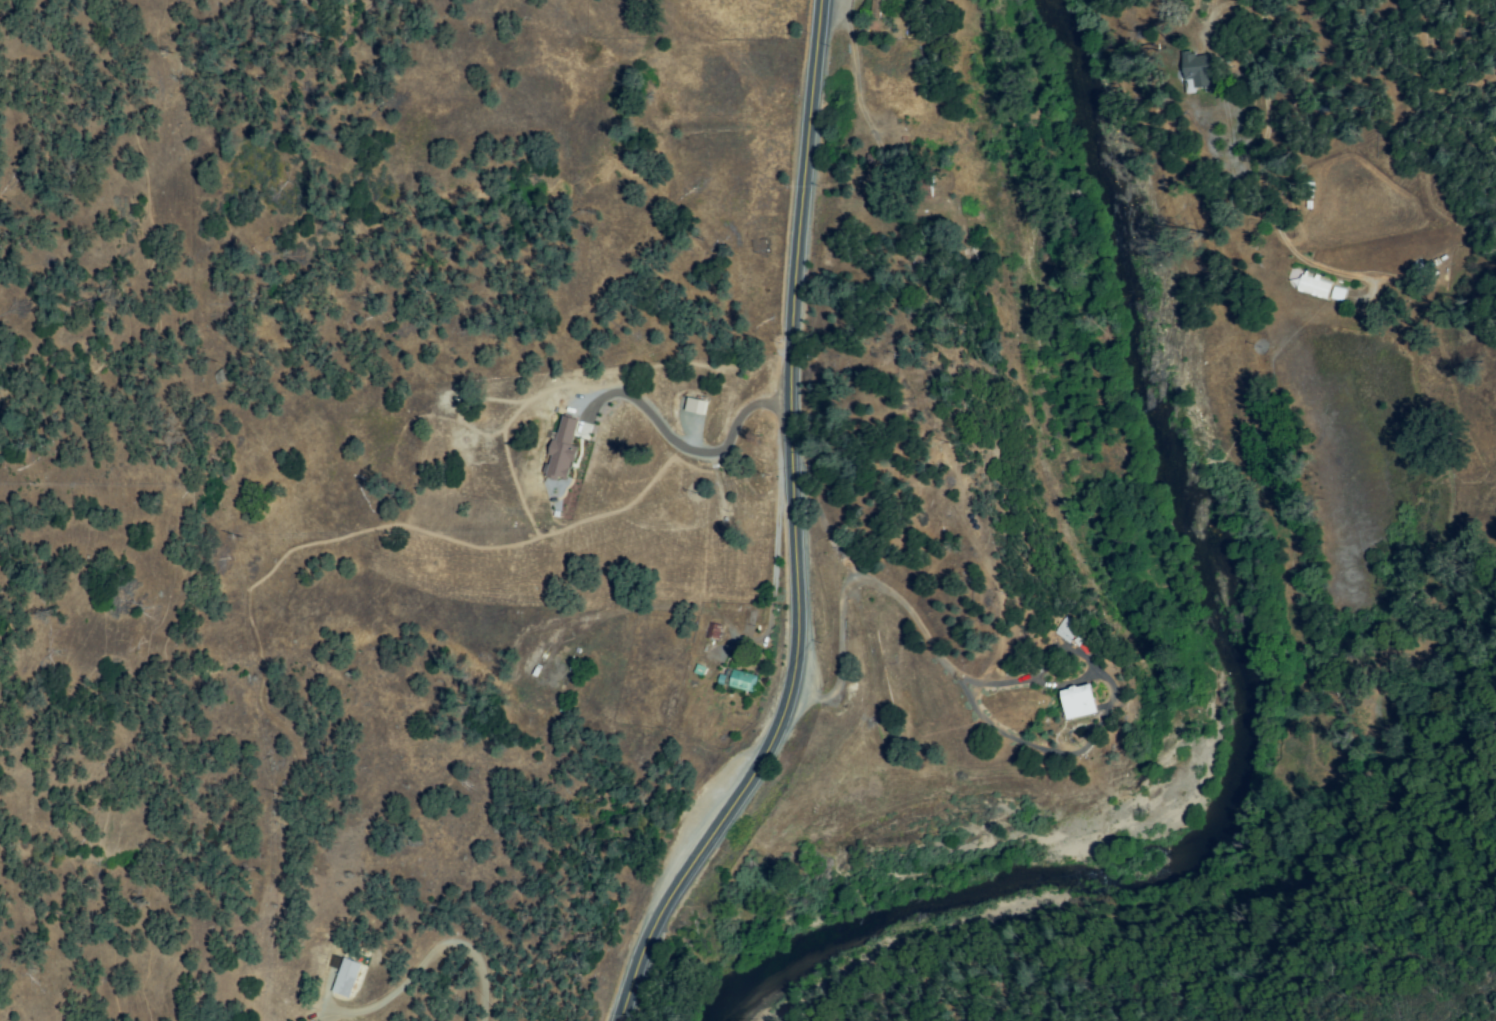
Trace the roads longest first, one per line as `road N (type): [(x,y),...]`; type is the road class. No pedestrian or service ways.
road 1 (primary): [(619,1020),(669,898),(763,764),(792,680),(798,602),(788,353),(819,0)]
road 2 (residential): [(1329,234),(1345,147),(1340,0)]

